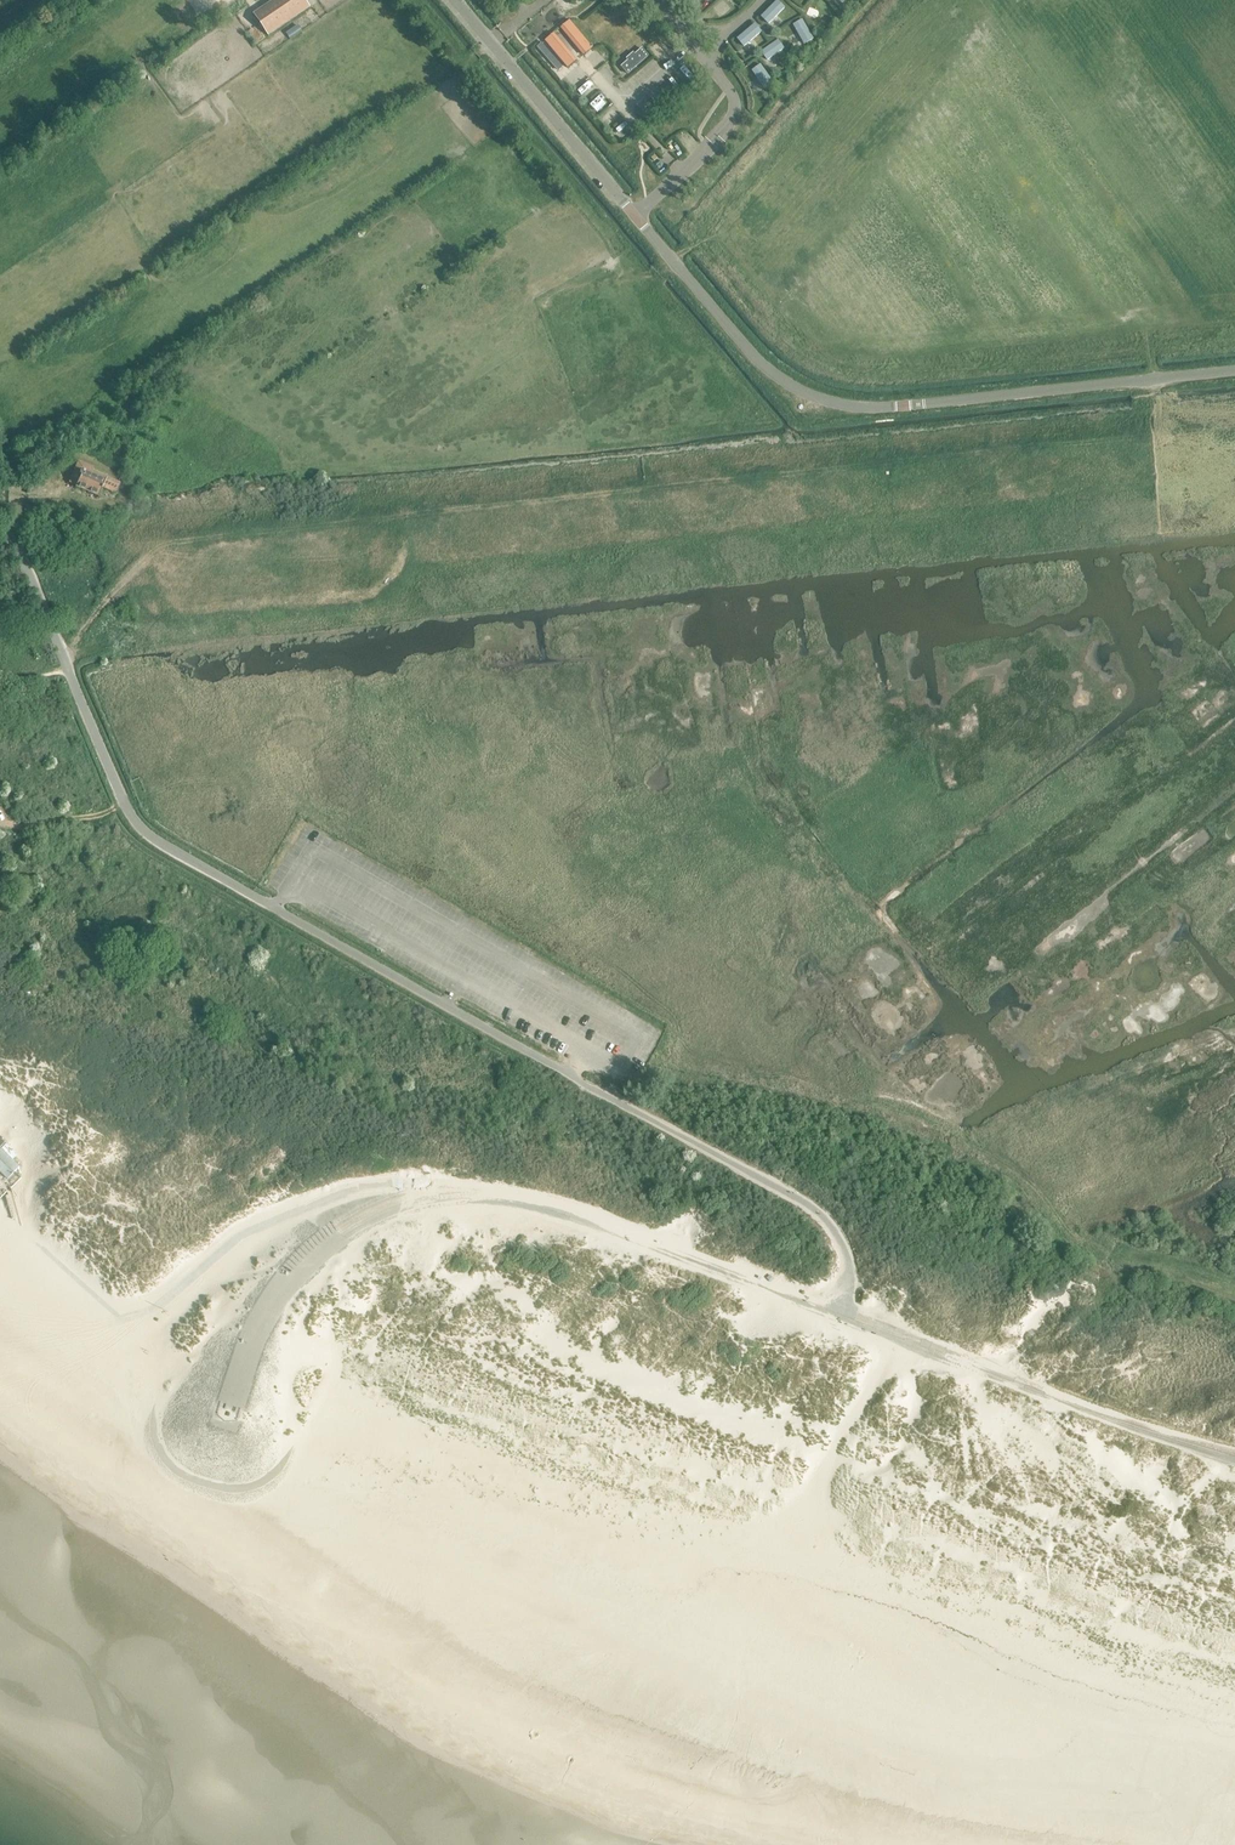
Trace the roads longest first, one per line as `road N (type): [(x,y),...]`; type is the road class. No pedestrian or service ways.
road 1 (unclassified): [(571,1076),(139,825),(0,520)]
road 2 (residential): [(918,405),(842,406),(766,369),(454,0)]
road 3 (unclassified): [(1234,370),(918,405)]

